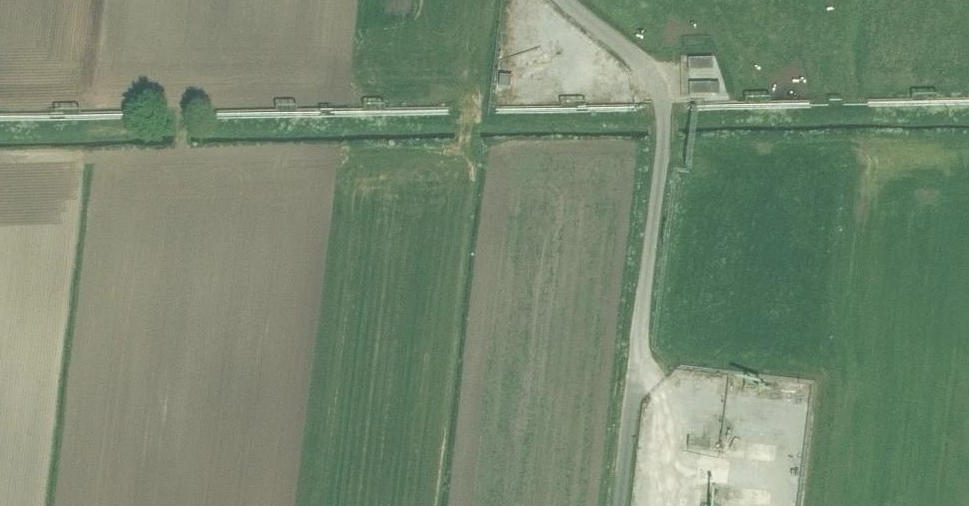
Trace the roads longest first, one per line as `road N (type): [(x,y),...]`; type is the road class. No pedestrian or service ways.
road 1 (track): [(562,0),(647,77),(665,113),(619,505)]

